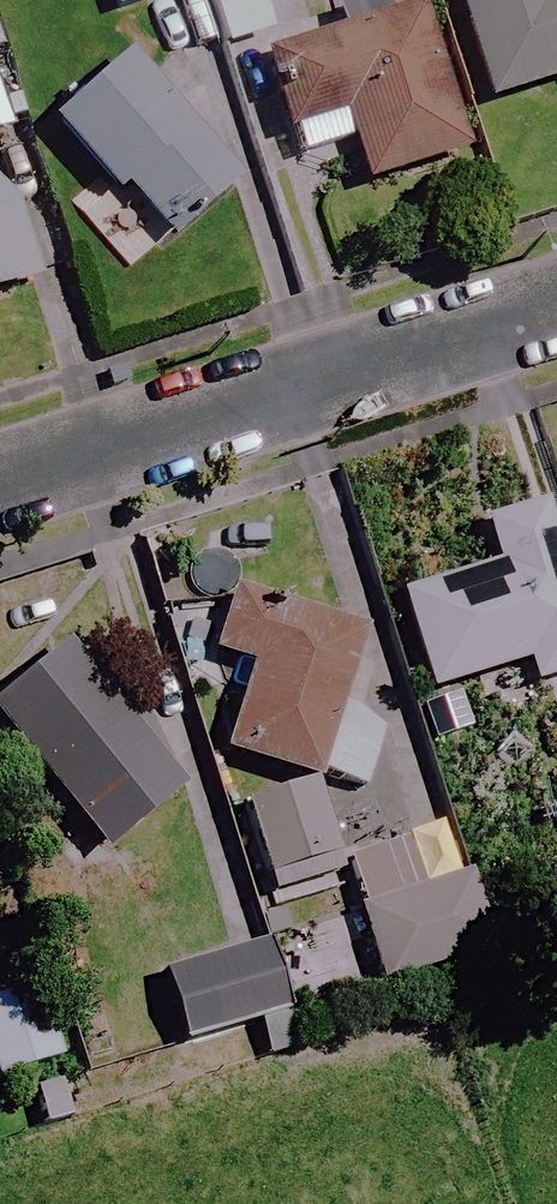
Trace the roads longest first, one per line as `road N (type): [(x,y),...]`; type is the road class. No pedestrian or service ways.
road 1 (residential): [(556,302),(0,482)]

